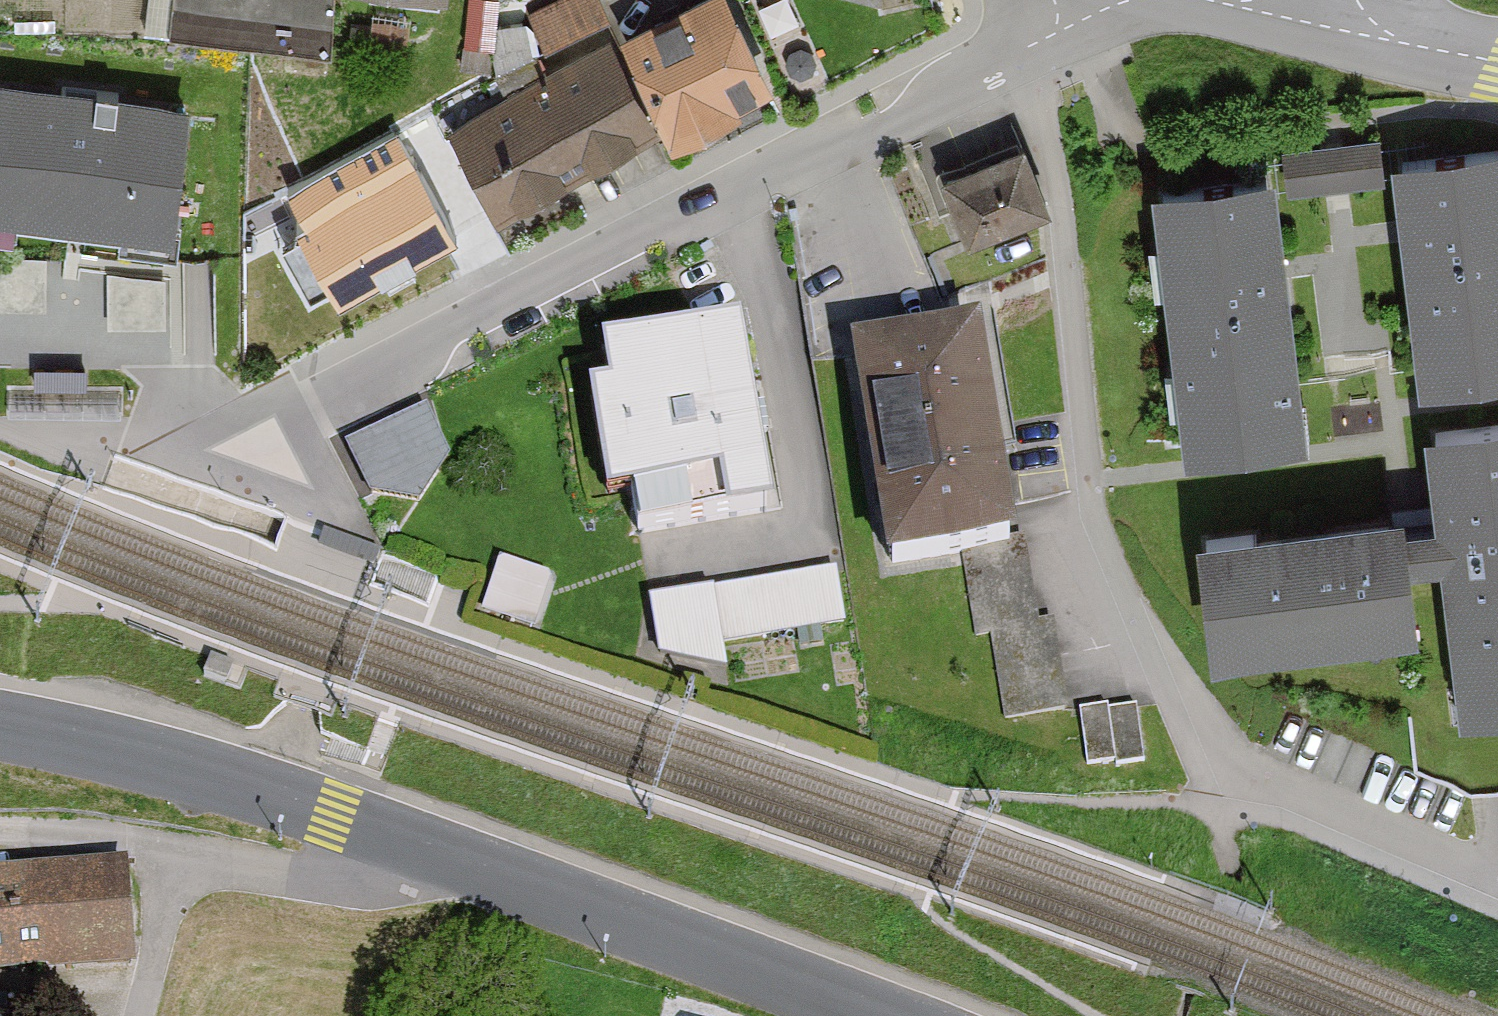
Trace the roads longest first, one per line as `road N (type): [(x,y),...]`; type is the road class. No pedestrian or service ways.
road 1 (secondary): [(0,725),(194,769),(344,818),(876,1015)]
road 2 (residential): [(906,103),(292,405)]
road 3 (residential): [(906,103),(1027,47),(1061,24),(1077,0)]
road 4 (track): [(0,842),(121,839),(195,862)]
road 5 (residential): [(346,521),(167,452)]
road 6 (residential): [(1341,0),(1422,46),(1497,64)]
road 7 (residential): [(292,405),(241,414),(167,452)]
road 8 (residential): [(292,405),(346,521)]
road 9 (residential): [(167,452),(103,439),(47,440)]

